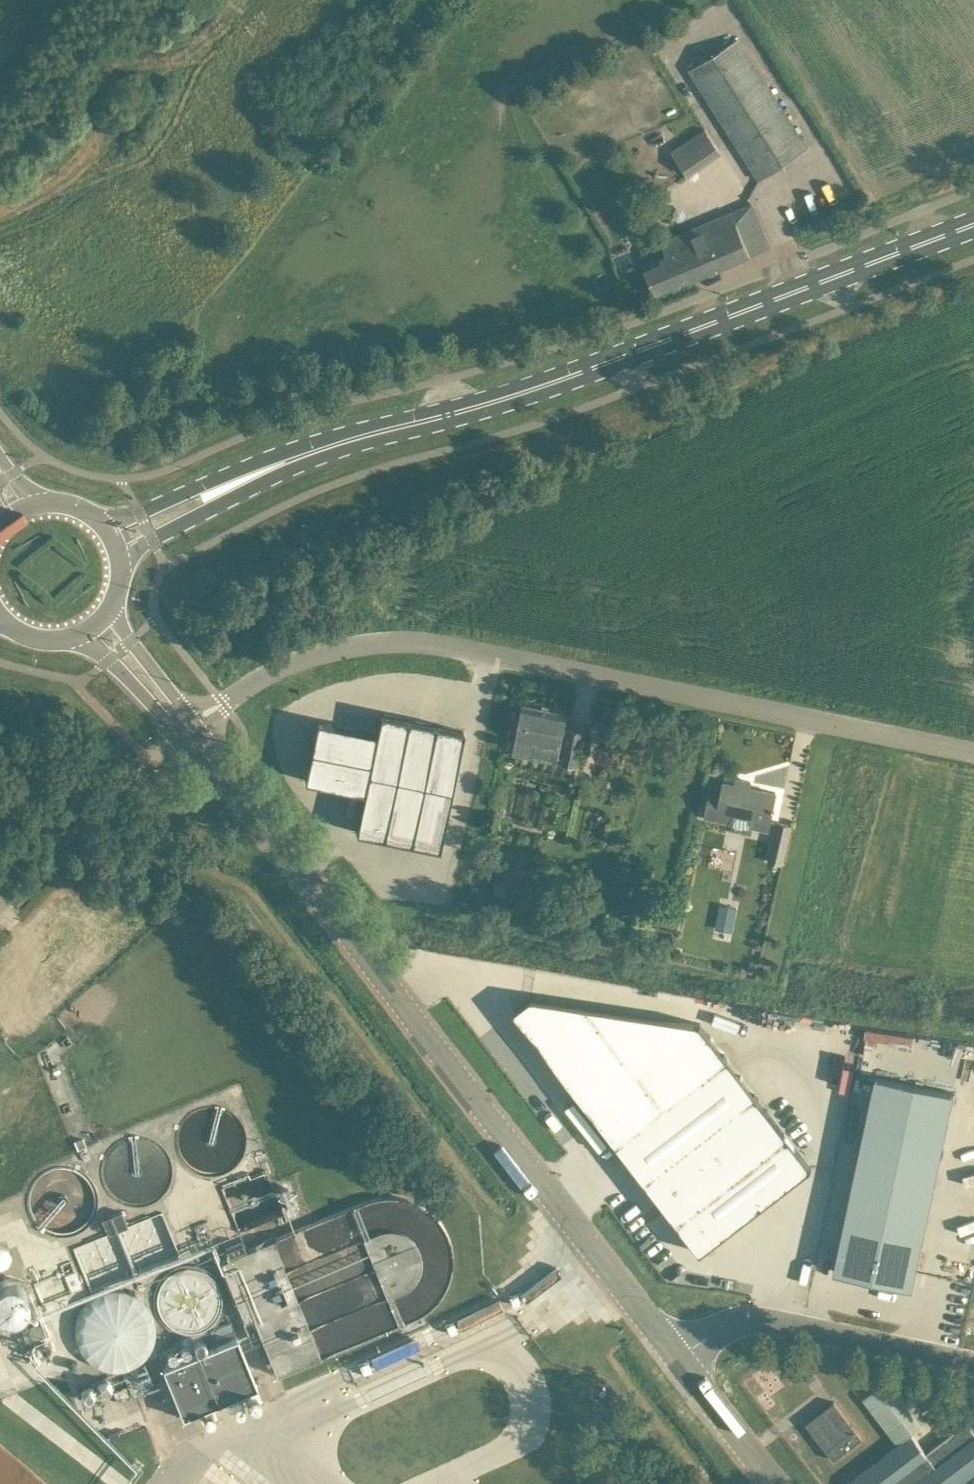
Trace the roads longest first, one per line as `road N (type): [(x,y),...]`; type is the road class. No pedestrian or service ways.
road 1 (unclassified): [(973,751),(398,641),(327,650),(269,670),(188,728)]
road 2 (tertiary): [(680,1361),(188,728)]
road 3 (primary): [(285,462),(533,388),(973,223)]
road 4 (unclassified): [(973,1362),(771,1318),(720,1325),(680,1361)]
road 5 (primary): [(285,462),(102,525)]
road 6 (primary): [(119,560),(285,462)]
road 7 (tertiary): [(775,1483),(680,1361)]
road 8 (tertiary): [(188,728),(110,607)]
road 9 (tertiary): [(80,634),(188,728)]

